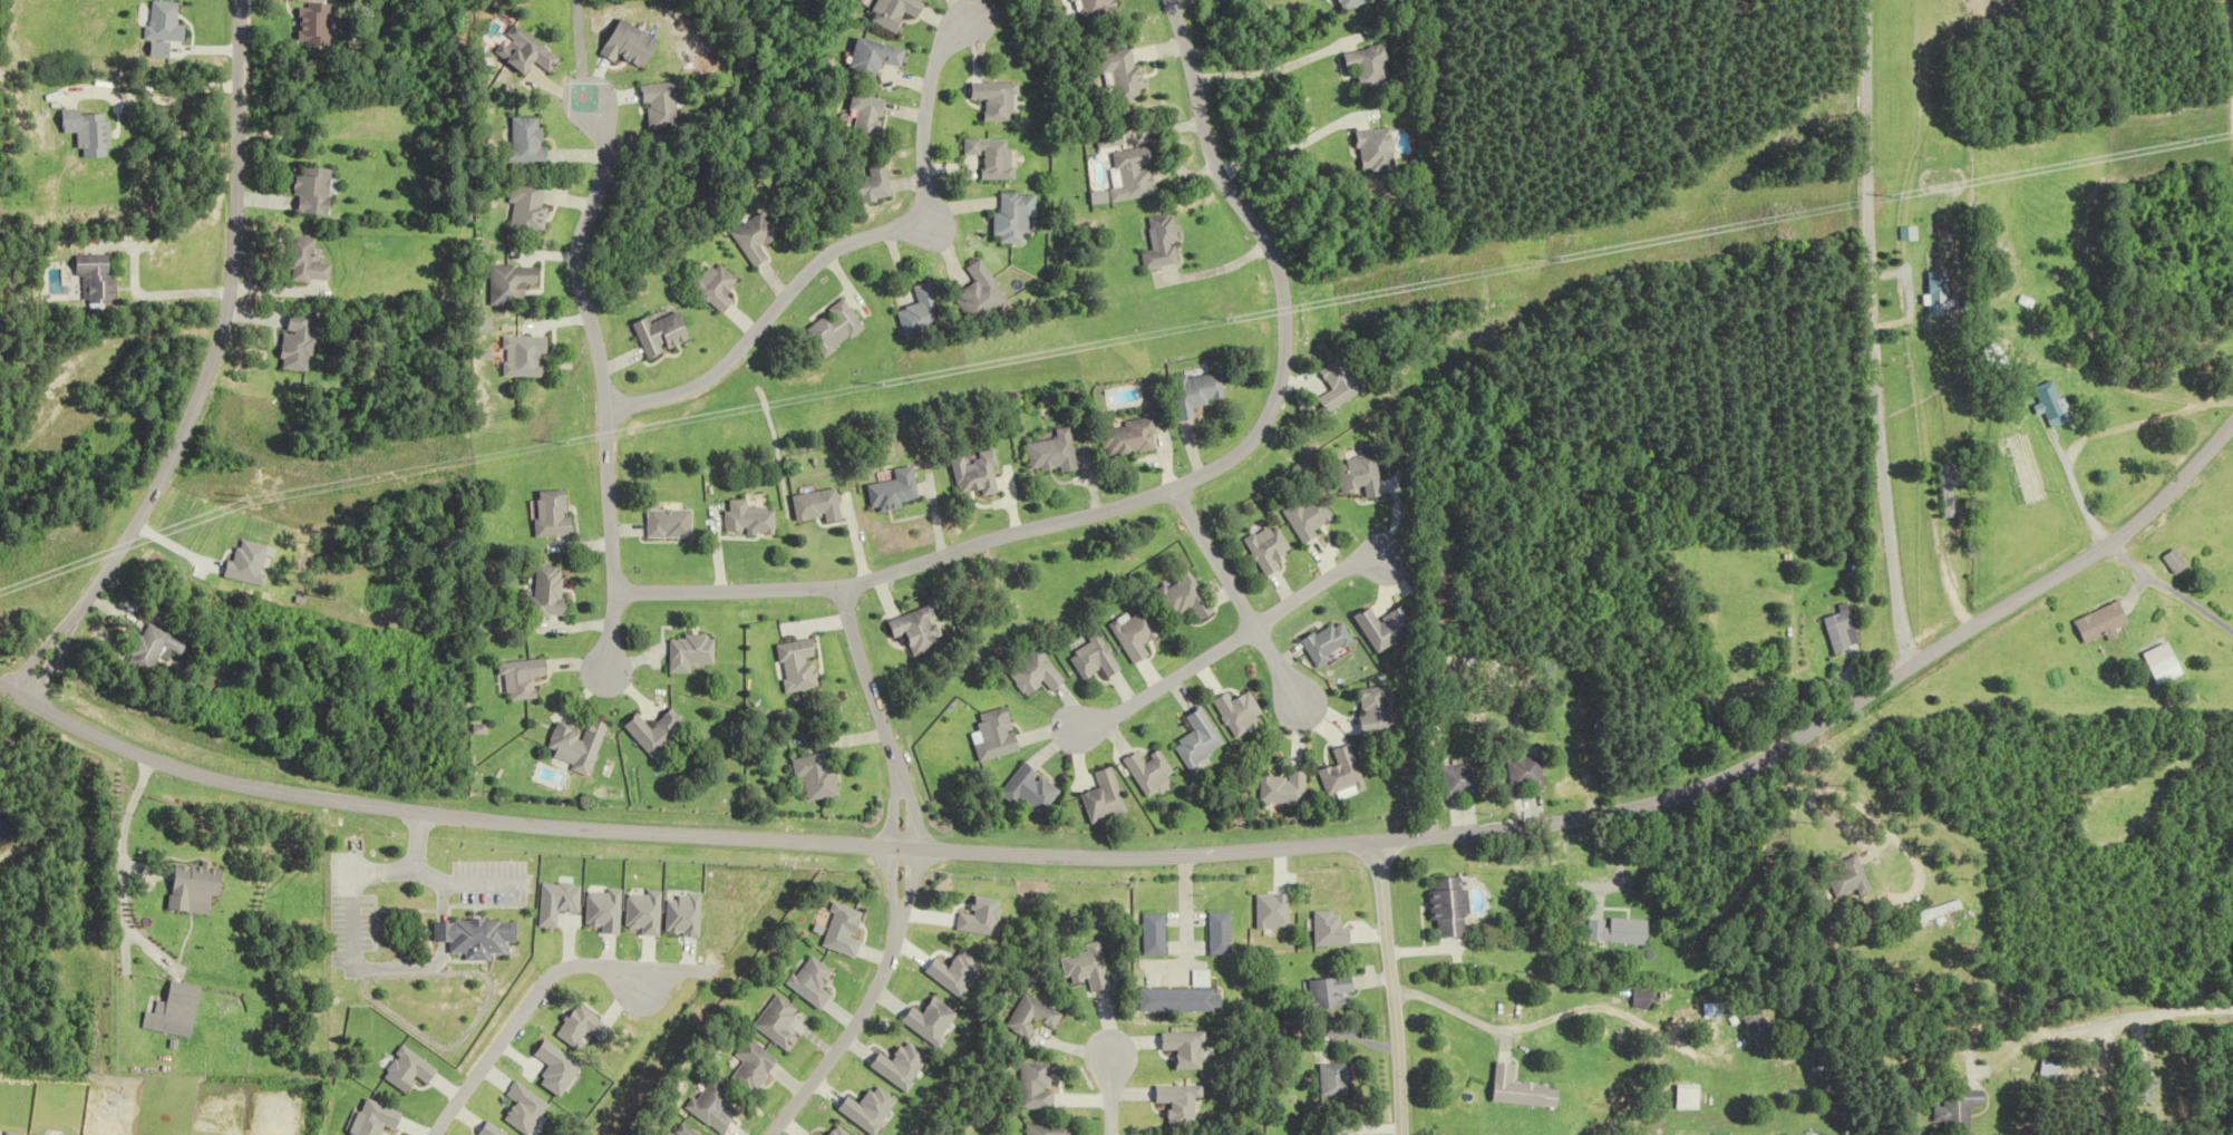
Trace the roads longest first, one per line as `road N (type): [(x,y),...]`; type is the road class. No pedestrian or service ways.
road 1 (secondary): [(167,765),(252,788),(417,813),(1033,855),(1224,853),(1566,823),(1680,798),(1792,744),(2118,543),(2232,433)]
road 2 (residential): [(612,599),(838,586),(1152,496),(1244,449),(1279,384),(1288,279),(1268,230),(1219,156),(1175,0)]
road 3 (residential): [(1920,666),(1904,624),(1878,404),(1870,0)]
road 4 (residential): [(66,624),(164,476),(227,318),(242,0)]
road 5 (residential): [(600,411),(705,380),(810,259),(865,233),(916,223),(929,77),(938,49),(967,19)]
road 6 (residential): [(603,680),(613,584),(599,370),(574,280),(610,144),(599,97)]
road 7 (residential): [(1069,733),(1132,706),(1355,559),(1380,553)]
road 8 (residential): [(431,1134),(449,1099),(546,979),(570,966),(593,968),(659,1003)]
road 9 (tertiary): [(1400,1134),(1376,841)]
road 10 (residential): [(1166,489),(1299,711)]
road 11 (residential): [(899,913),(861,1011),(769,1134)]
road 12 (residential): [(838,586),(900,780)]
road 13 (secondary): [(0,687),(167,765)]

